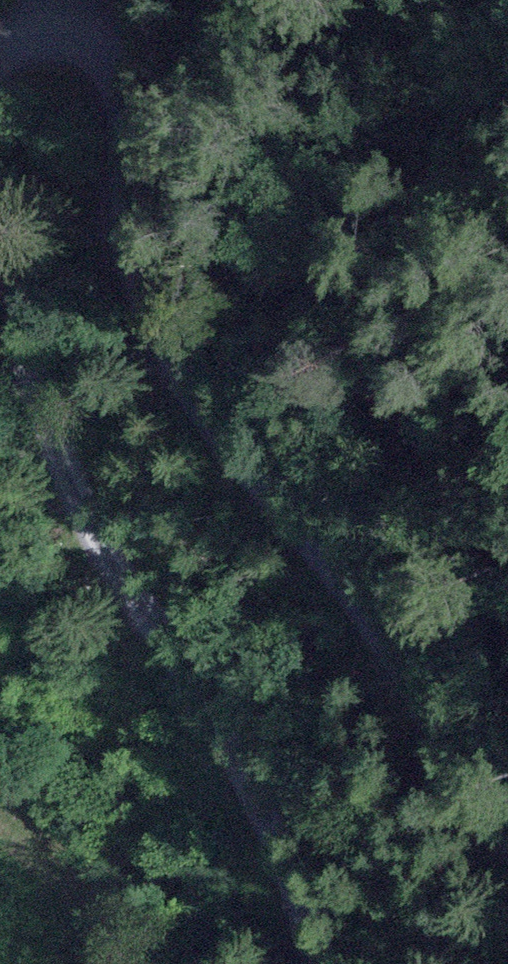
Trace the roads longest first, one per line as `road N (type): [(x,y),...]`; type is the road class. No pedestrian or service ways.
road 1 (track): [(0,68),(12,51),(70,35),(136,89),(167,354),(363,606),(507,843)]
road 2 (track): [(315,963),(198,702),(97,544),(18,351),(0,268)]

